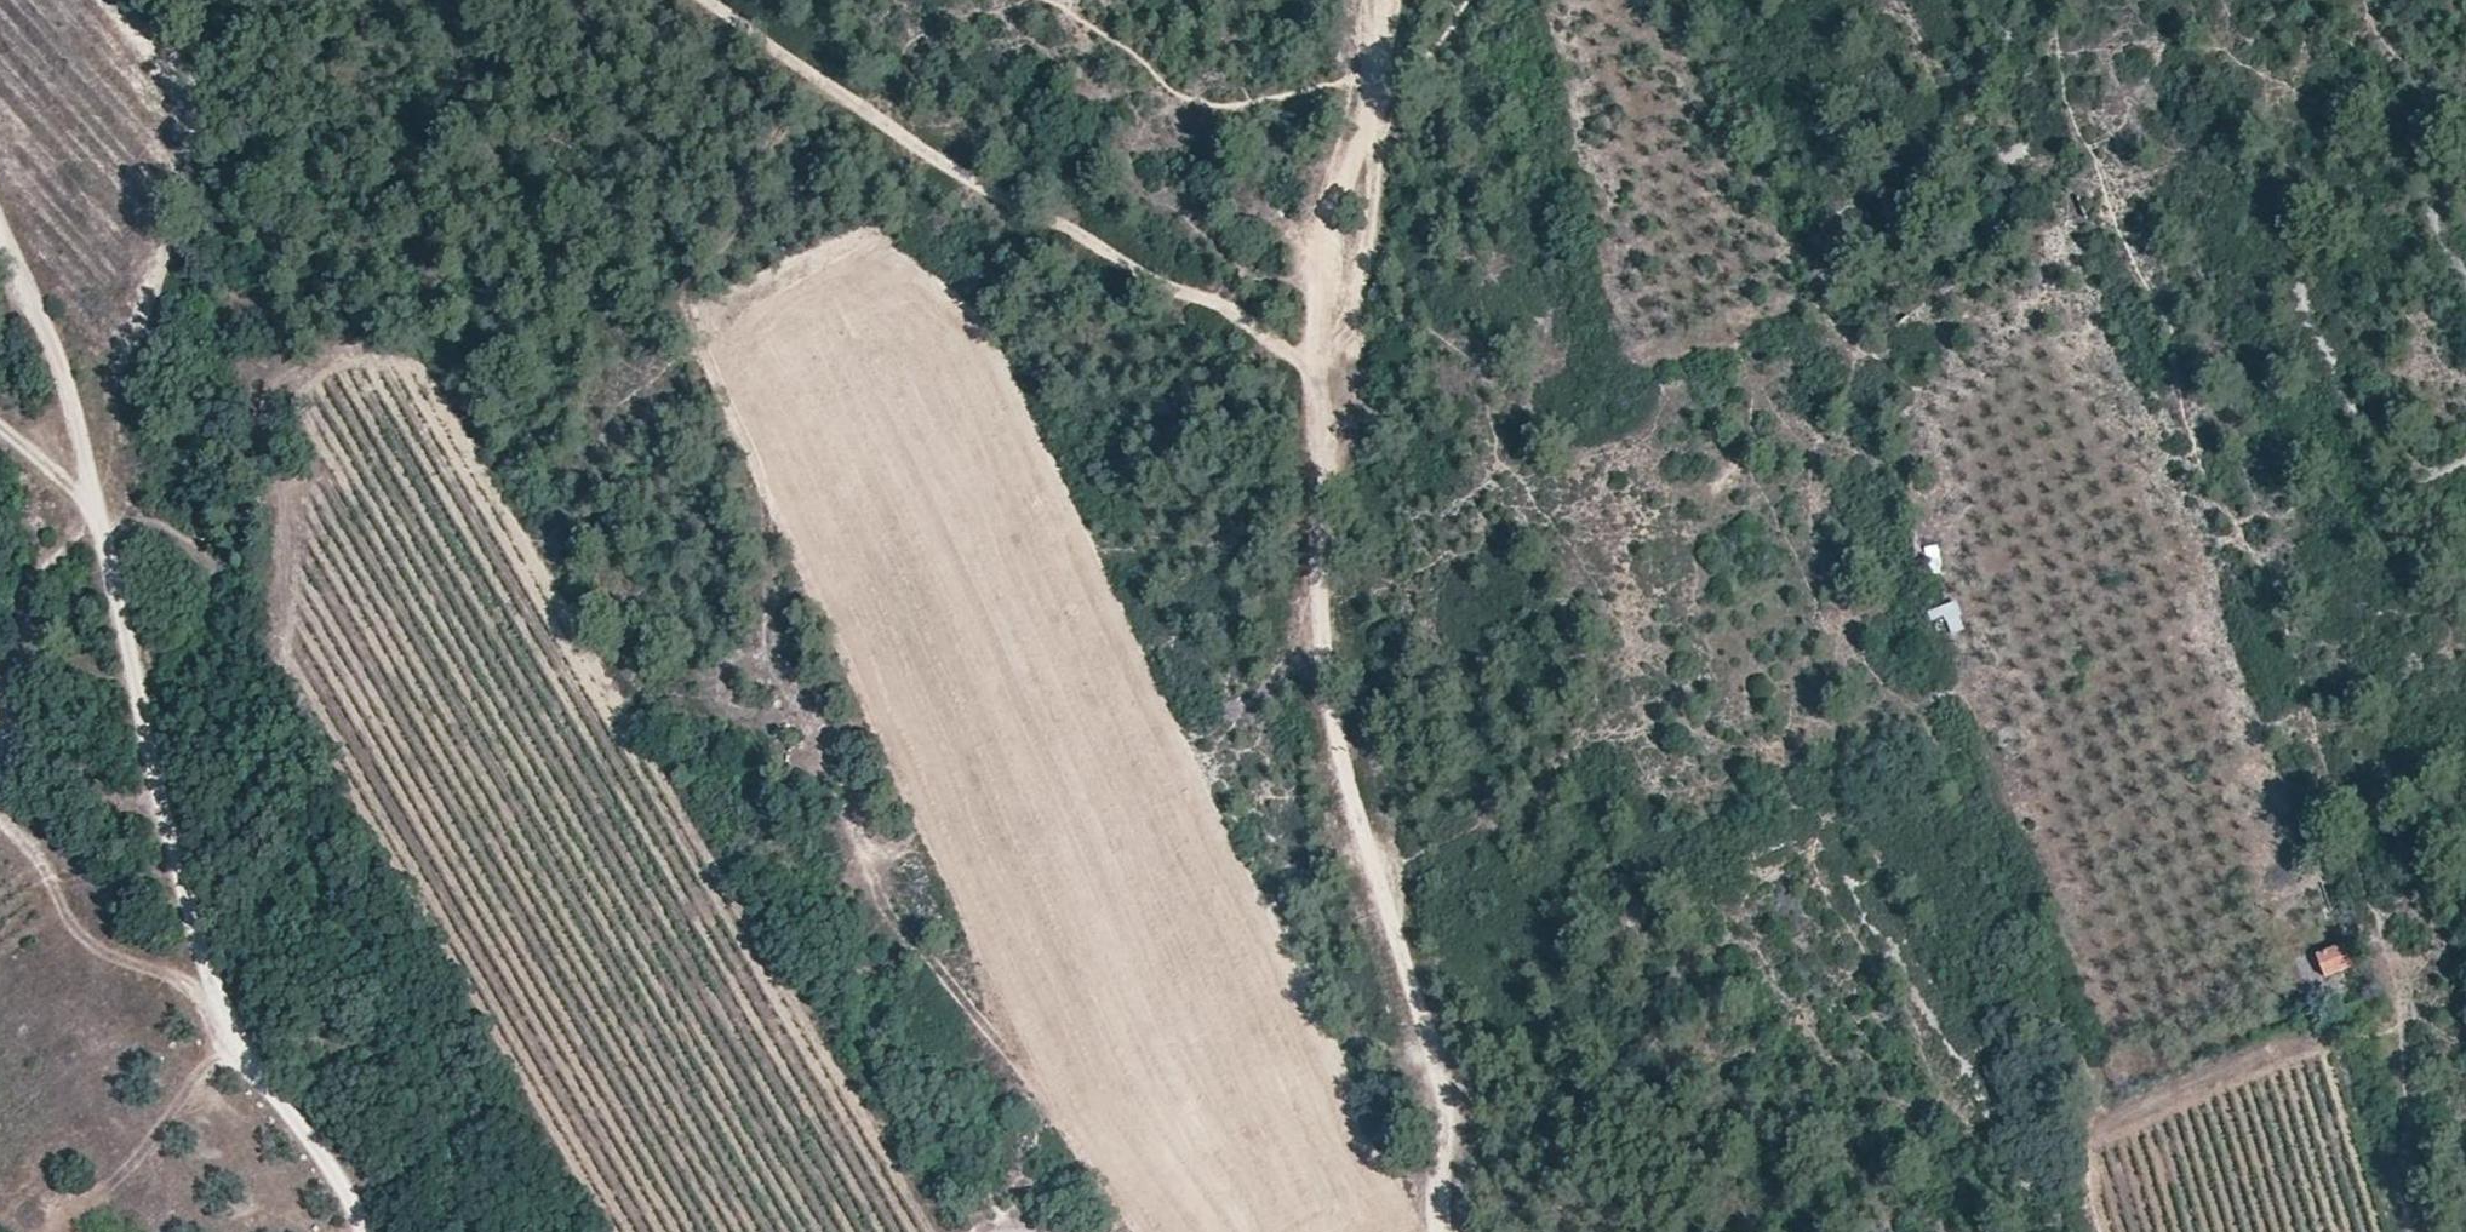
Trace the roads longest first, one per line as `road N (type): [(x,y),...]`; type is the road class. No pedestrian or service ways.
road 1 (track): [(359,1231),(338,1177),(255,1075),(204,991),(145,774),(49,350),(0,258)]
road 2 (track): [(1335,392),(1319,539),(1330,731),(1385,895),(1435,1090),(1432,1231)]
road 3 (track): [(1369,0),(1366,128),(1328,244),(1335,392)]

